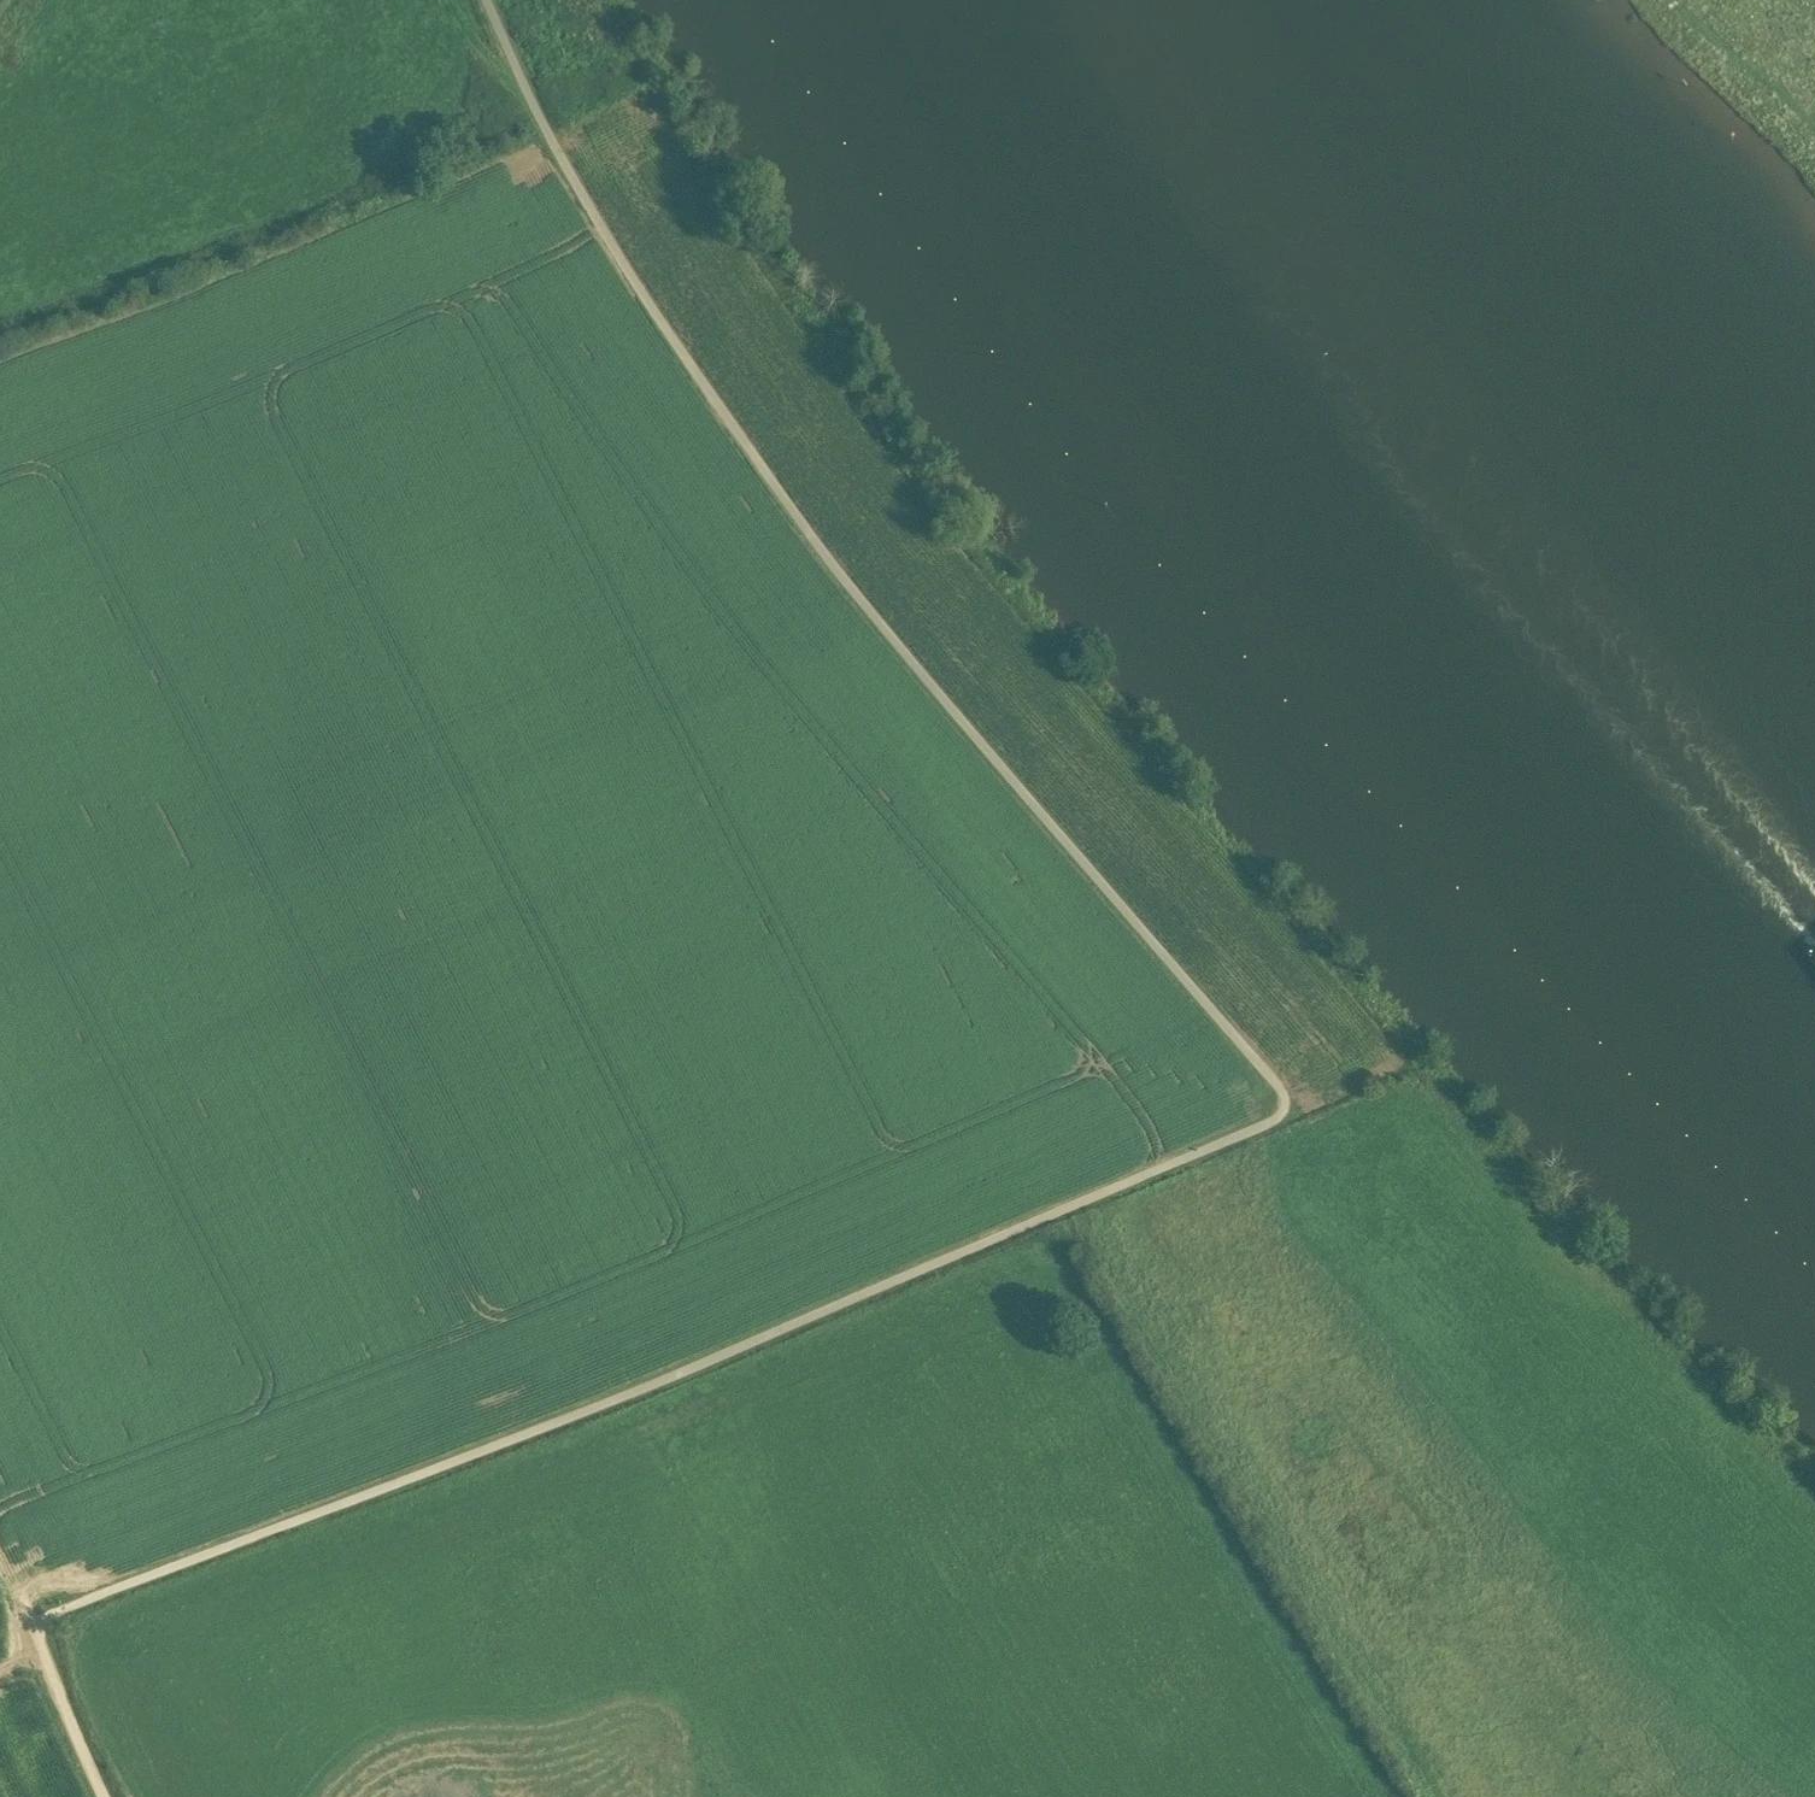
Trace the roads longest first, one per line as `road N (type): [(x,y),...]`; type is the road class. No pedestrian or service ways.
road 1 (unclassified): [(106,1796),(34,1628)]

